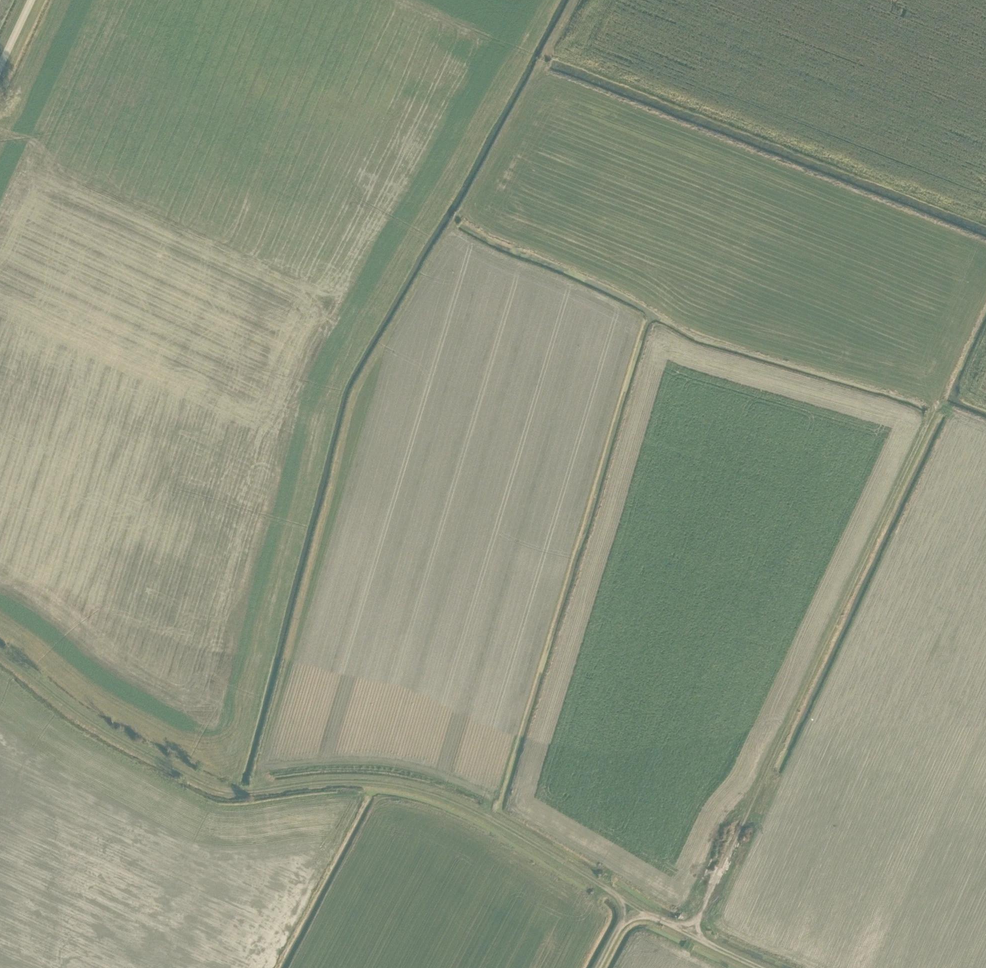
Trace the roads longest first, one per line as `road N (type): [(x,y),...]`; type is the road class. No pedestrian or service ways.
road 1 (track): [(618,897),(501,825),(420,789),(373,781),(219,790),(67,707),(0,654)]
road 2 (track): [(690,934),(933,414)]
road 3 (track): [(760,967),(618,897)]

